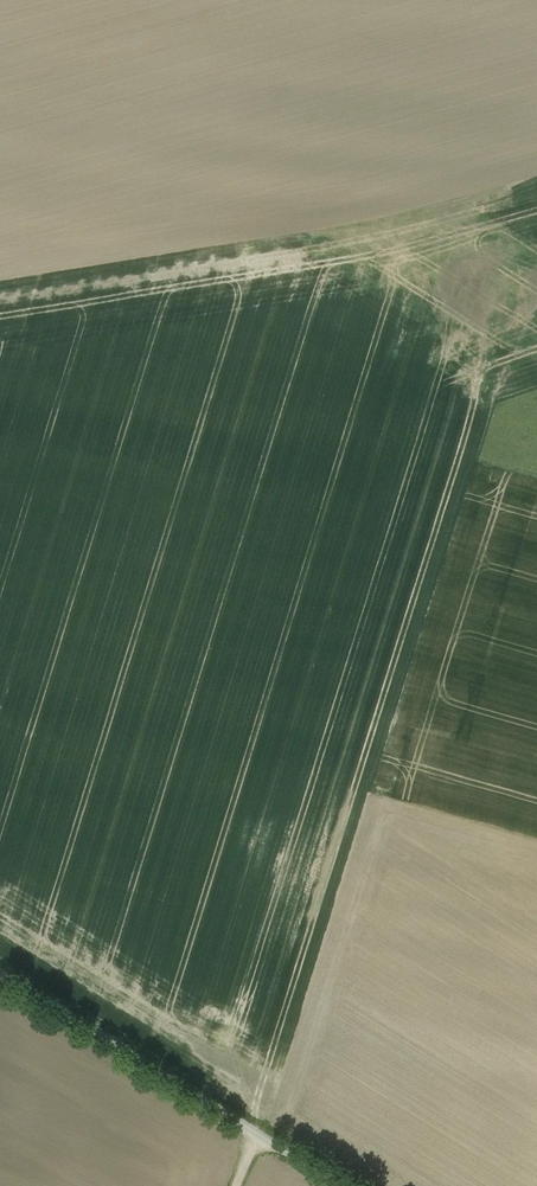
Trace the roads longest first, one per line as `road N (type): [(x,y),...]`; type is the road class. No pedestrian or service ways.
road 1 (unclassified): [(0,969),(342,1185)]

